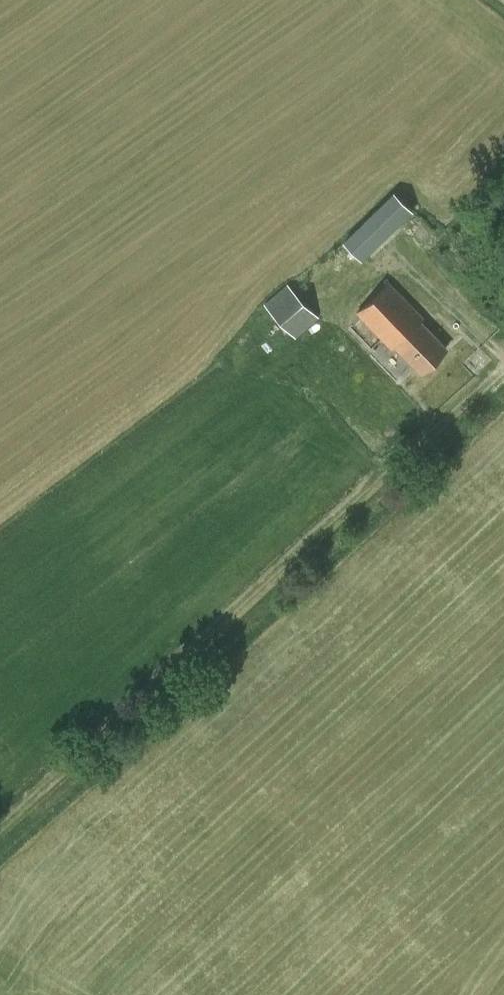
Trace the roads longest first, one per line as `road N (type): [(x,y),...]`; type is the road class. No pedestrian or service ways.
road 1 (track): [(0,835),(503,372)]

